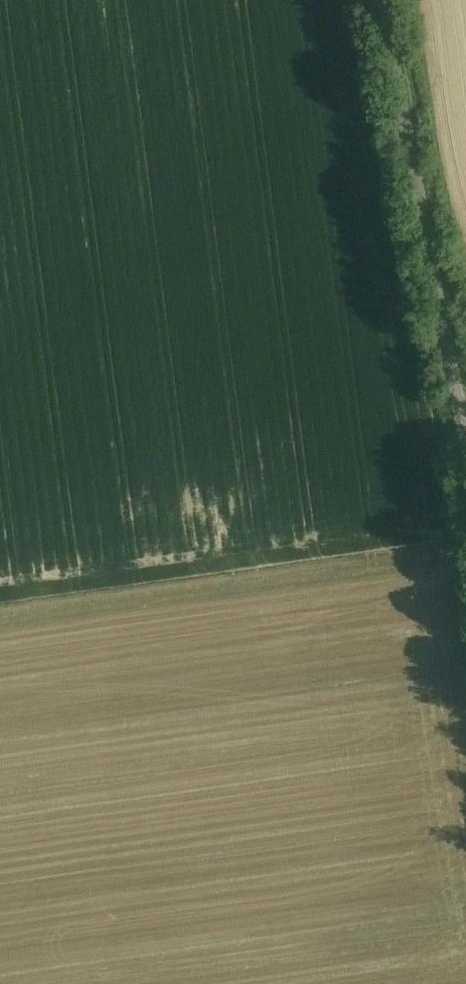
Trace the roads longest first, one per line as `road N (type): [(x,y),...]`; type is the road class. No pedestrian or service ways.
road 1 (unclassified): [(382,0),(465,428)]

